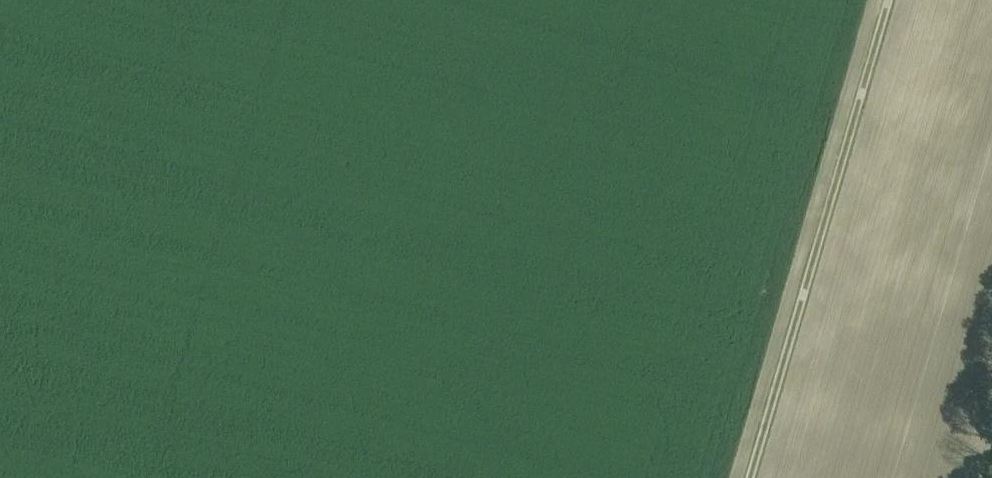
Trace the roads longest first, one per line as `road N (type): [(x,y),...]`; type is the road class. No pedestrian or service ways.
road 1 (track): [(750,477),(889,0)]

